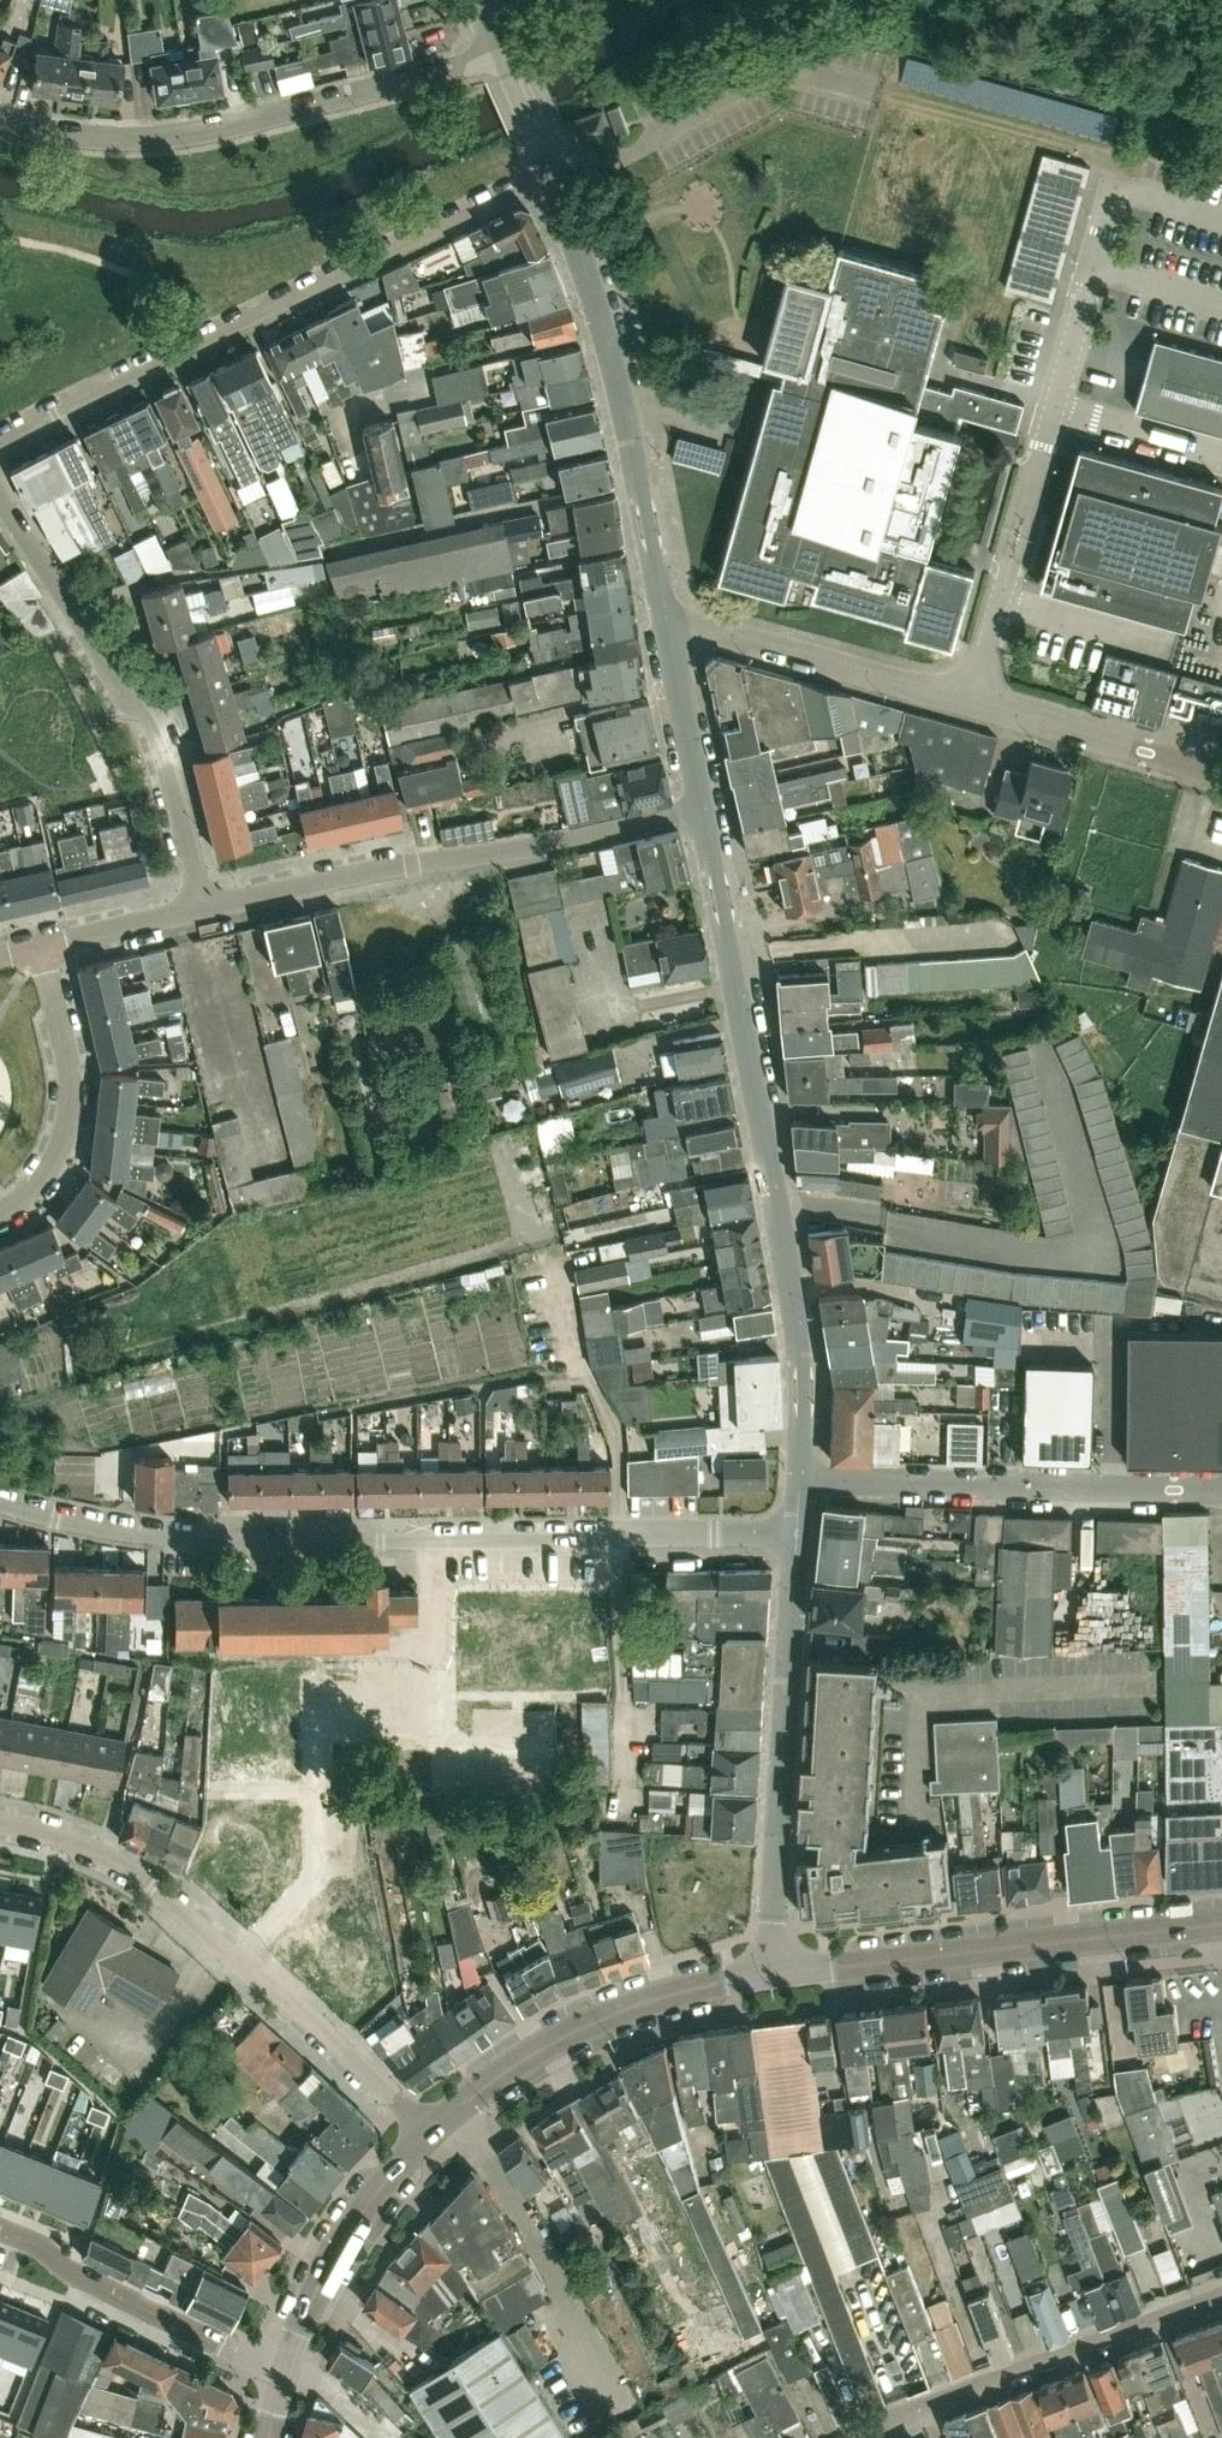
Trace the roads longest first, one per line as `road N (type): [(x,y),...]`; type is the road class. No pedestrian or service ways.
road 1 (residential): [(793,1528),(135,1537),(0,1503)]
road 2 (residential): [(796,1480),(800,1387),(786,1269),(700,808)]
road 3 (residential): [(0,441),(551,172)]
road 4 (residential): [(1221,770),(660,613)]
road 5 (residential): [(438,2125),(159,1895),(63,1837),(0,1825)]
road 6 (residential): [(504,45),(435,74),(197,131),(130,137),(0,121)]
road 7 (residential): [(202,909),(700,808)]
road 8 (residential): [(202,909),(146,711),(125,702),(0,497)]
road 9 (residential): [(660,613),(626,405),(551,172)]
road 10 (unclassified): [(773,1968),(1221,1922)]
road 11 (residential): [(773,1968),(793,1528)]
road 12 (residential): [(796,1480),(1221,1487)]
road 13 (residential): [(874,2437),(892,2420),(1221,2294)]
road 14 (unclassified): [(438,2125),(503,2074),(615,2010),(683,1984),(773,1968)]
road 15 (residential): [(283,2370),(81,2277),(0,2230)]
road 16 (unclassified): [(283,2370),(306,2305),(347,2234),(438,2125)]
road 17 (residential): [(0,1207),(29,1189),(52,1162),(66,1117),(62,1051),(38,951)]
road 18 (residential): [(700,808),(660,613)]
road 19 (residential): [(38,951),(202,909)]
road 20 (residential): [(551,172),(504,45)]

